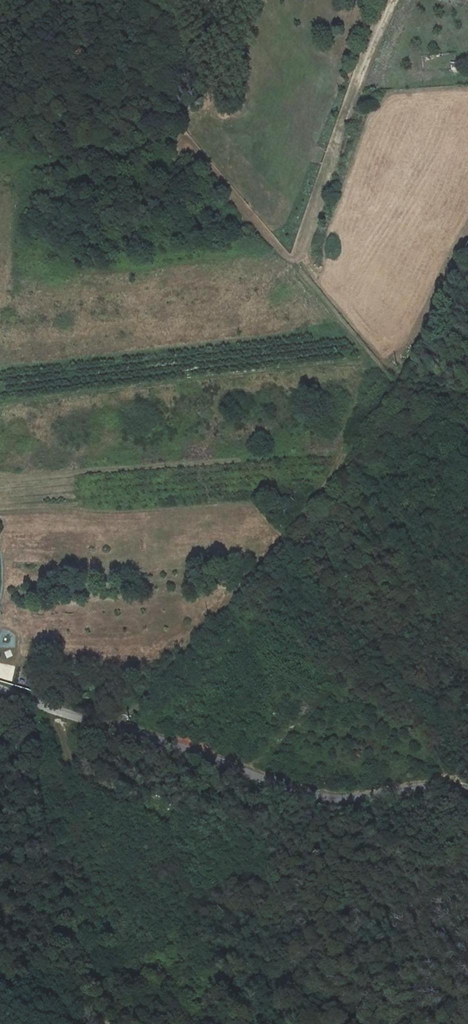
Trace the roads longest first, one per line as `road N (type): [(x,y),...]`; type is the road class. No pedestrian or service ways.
road 1 (unclassified): [(467,791),(425,787),(324,798),(0,692)]
road 2 (track): [(384,369),(296,267),(356,86),(395,0)]
road 3 (track): [(339,467),(332,486),(121,731)]

